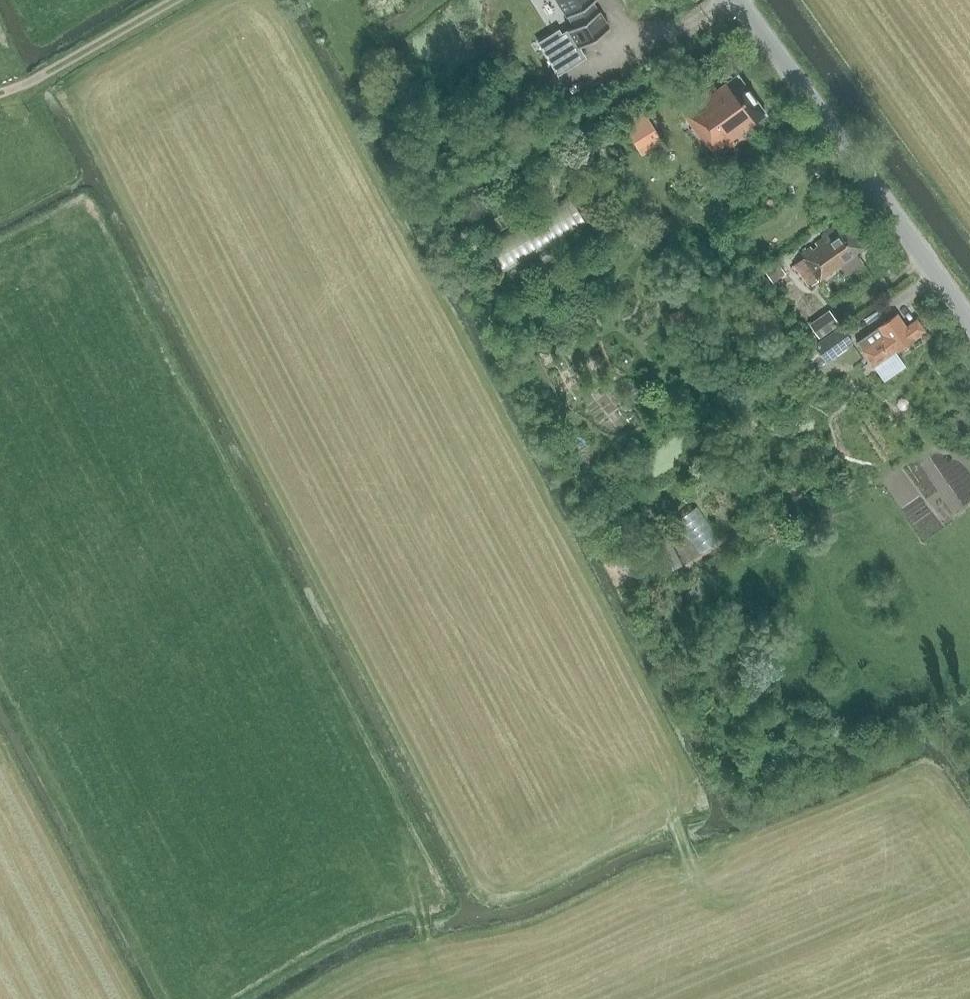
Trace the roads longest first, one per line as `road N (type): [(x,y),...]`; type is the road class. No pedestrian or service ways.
road 1 (tertiary): [(969,322),(735,0)]

